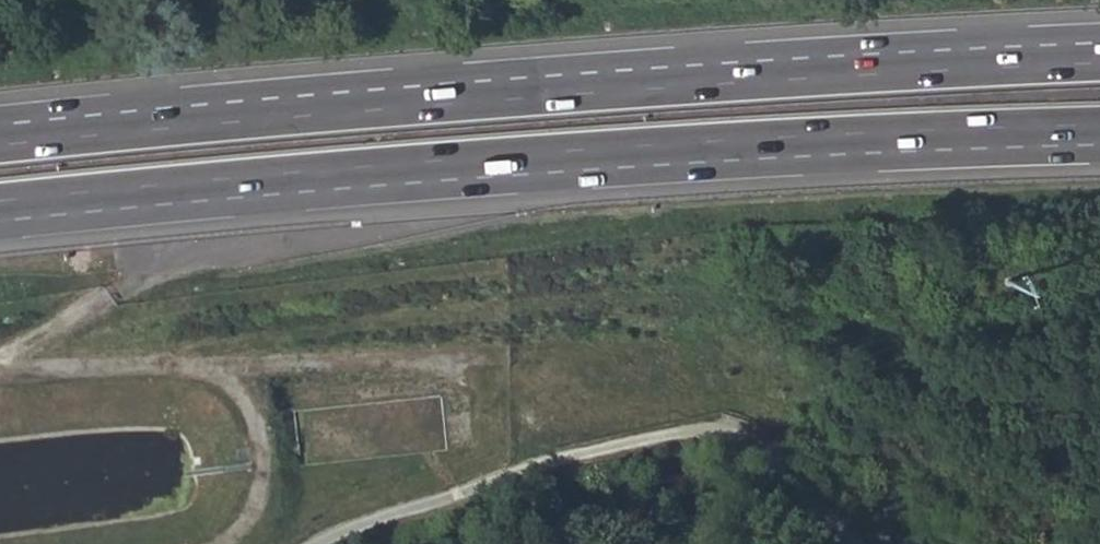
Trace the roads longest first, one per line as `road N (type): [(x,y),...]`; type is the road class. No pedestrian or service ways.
road 1 (motorway): [(0,212),(718,148),(1099,129)]
road 2 (motorway): [(1099,58),(471,91),(0,136)]
road 3 (track): [(849,543),(798,475),(735,431),(710,425),(548,467),(323,543)]

